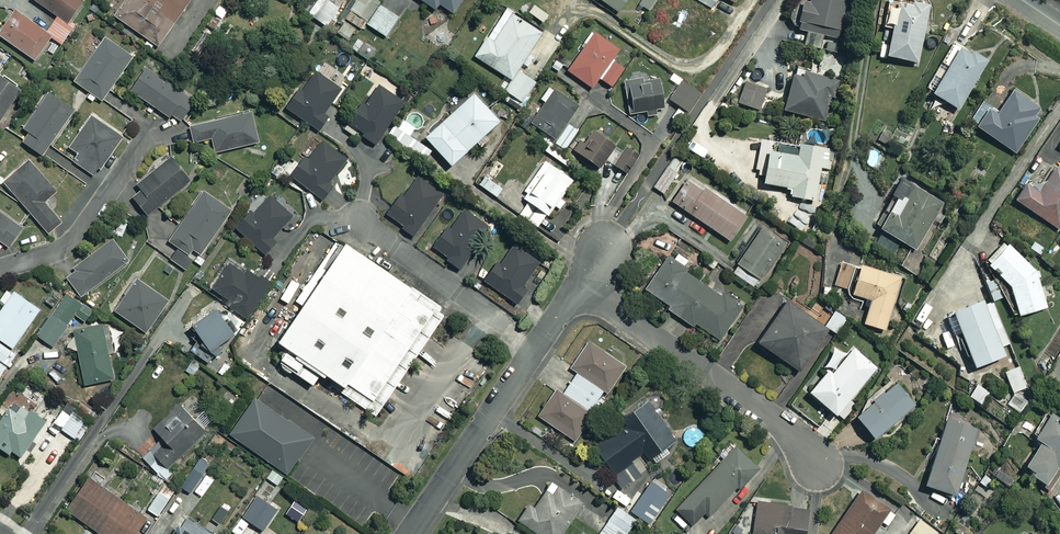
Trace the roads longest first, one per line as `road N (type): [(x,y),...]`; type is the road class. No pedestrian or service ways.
road 1 (residential): [(580,287),(411,533)]
road 2 (residential): [(817,465),(776,421),(580,287)]
road 3 (residential): [(0,267),(73,241),(144,142)]

